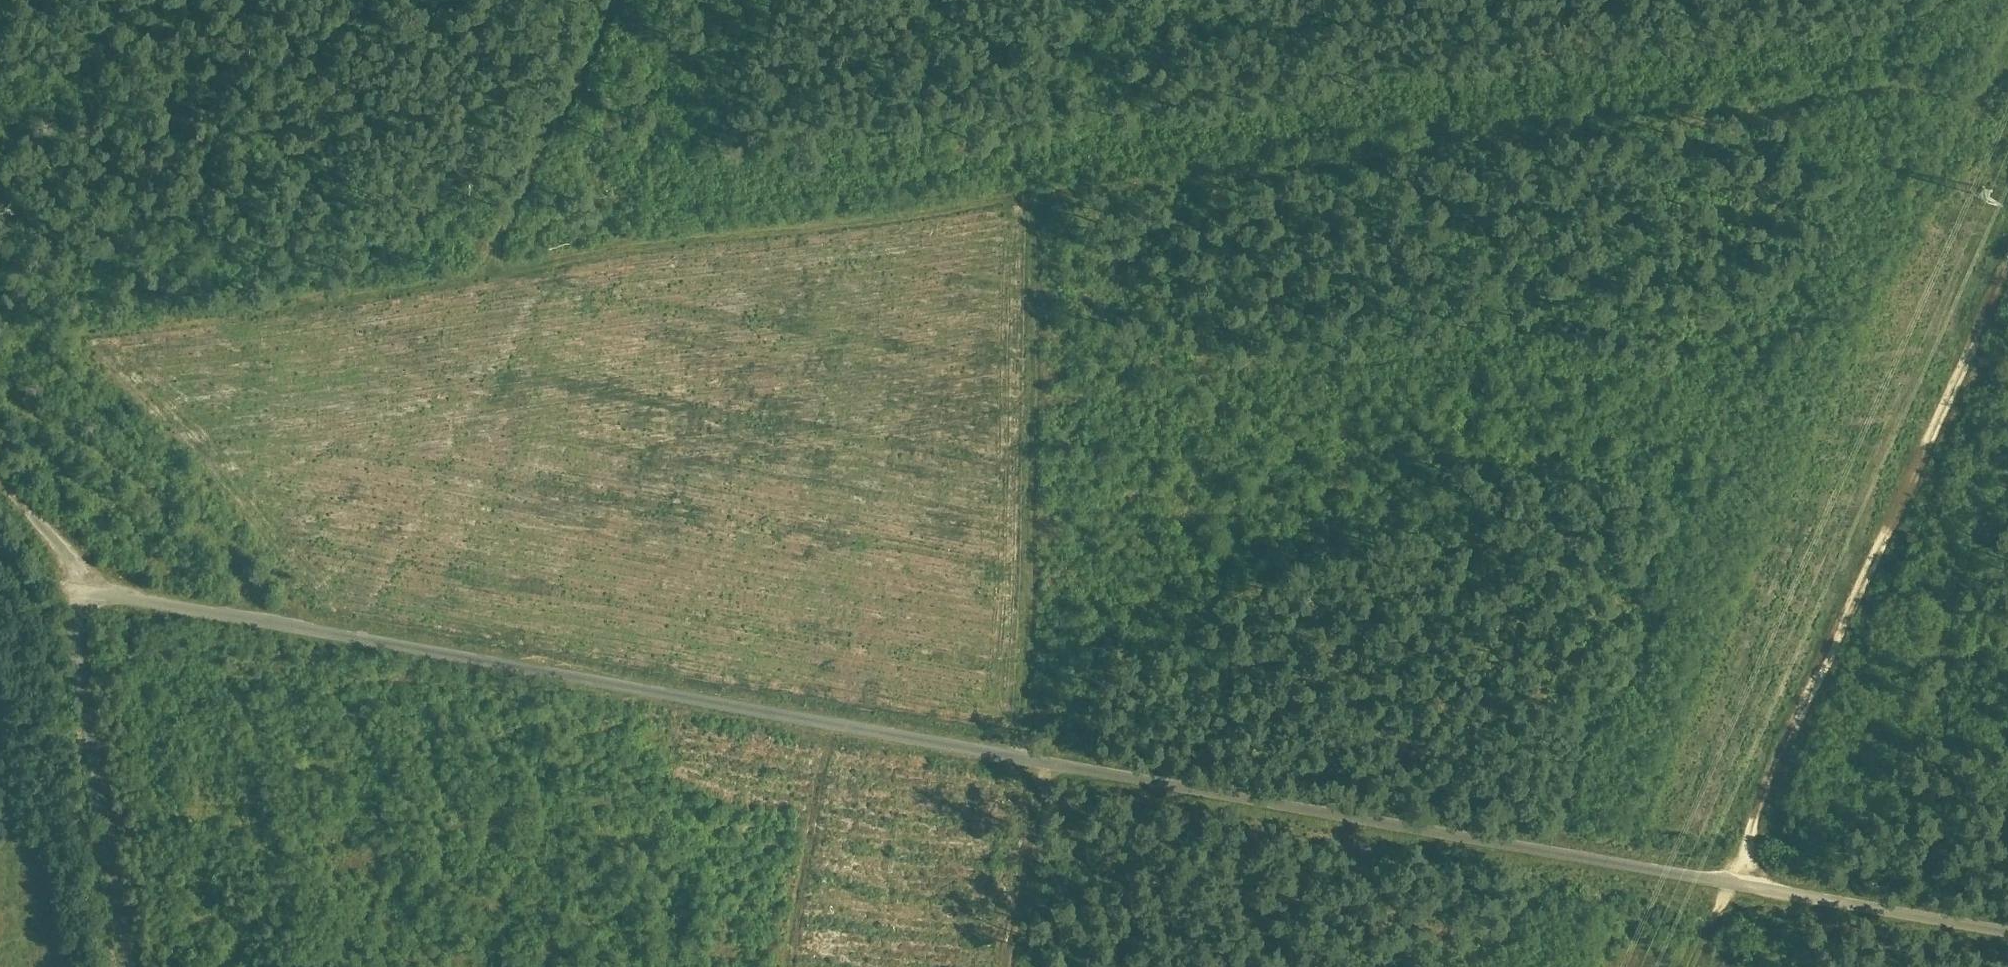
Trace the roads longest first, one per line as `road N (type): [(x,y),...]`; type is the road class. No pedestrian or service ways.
road 1 (track): [(2007,265),(1739,870)]
road 2 (track): [(0,486),(75,560),(90,587)]

